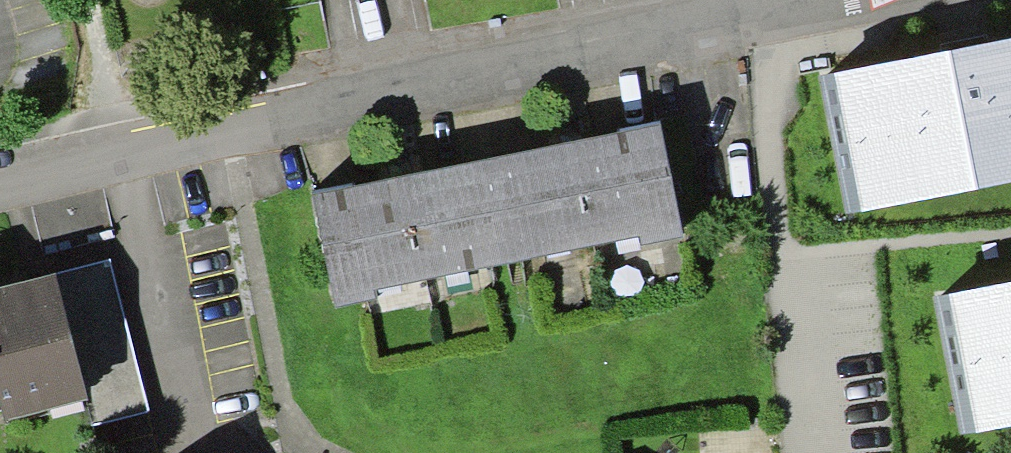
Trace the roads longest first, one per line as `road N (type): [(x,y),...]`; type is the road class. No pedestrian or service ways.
road 1 (residential): [(0,186),(456,73),(799,0)]

